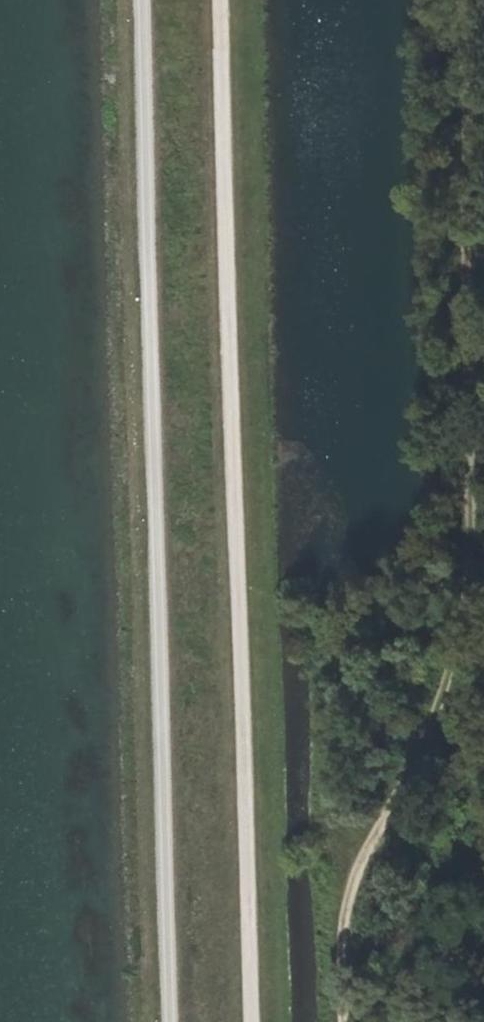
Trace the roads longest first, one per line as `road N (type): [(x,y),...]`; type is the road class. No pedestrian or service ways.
road 1 (track): [(452,0),(466,556),(441,667),(337,930),(340,1021)]
road 2 (track): [(227,0),(258,1021)]
road 3 (track): [(171,1021),(141,0)]

